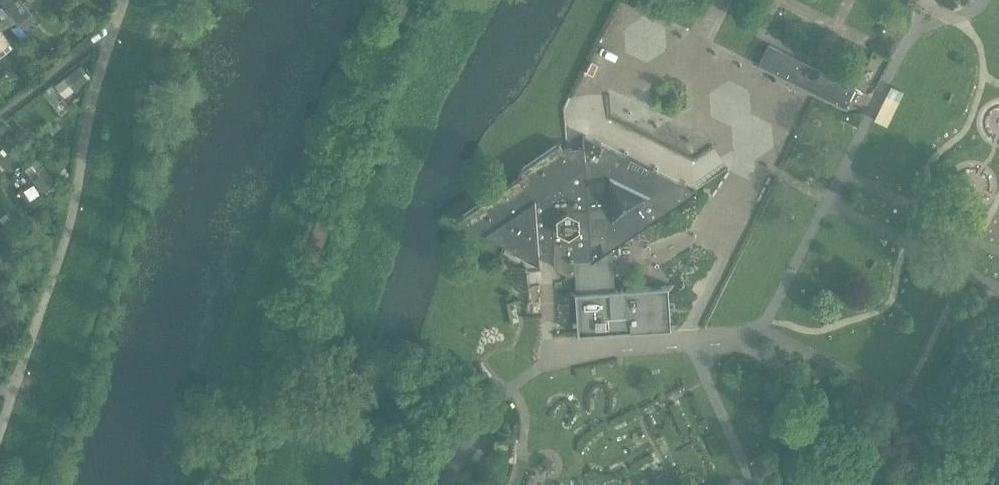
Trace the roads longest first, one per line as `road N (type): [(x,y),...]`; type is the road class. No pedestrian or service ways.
road 1 (unclassified): [(0,430),(74,209),(89,111),(124,0)]

